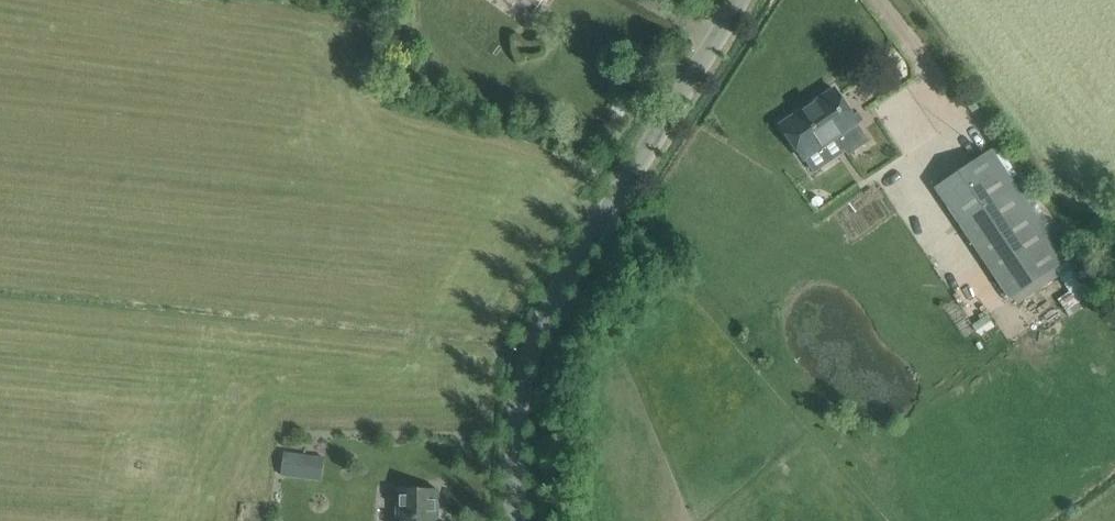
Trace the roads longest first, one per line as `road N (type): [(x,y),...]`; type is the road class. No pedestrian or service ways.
road 1 (unclassified): [(524,520),(528,389),(554,301),(740,0)]

